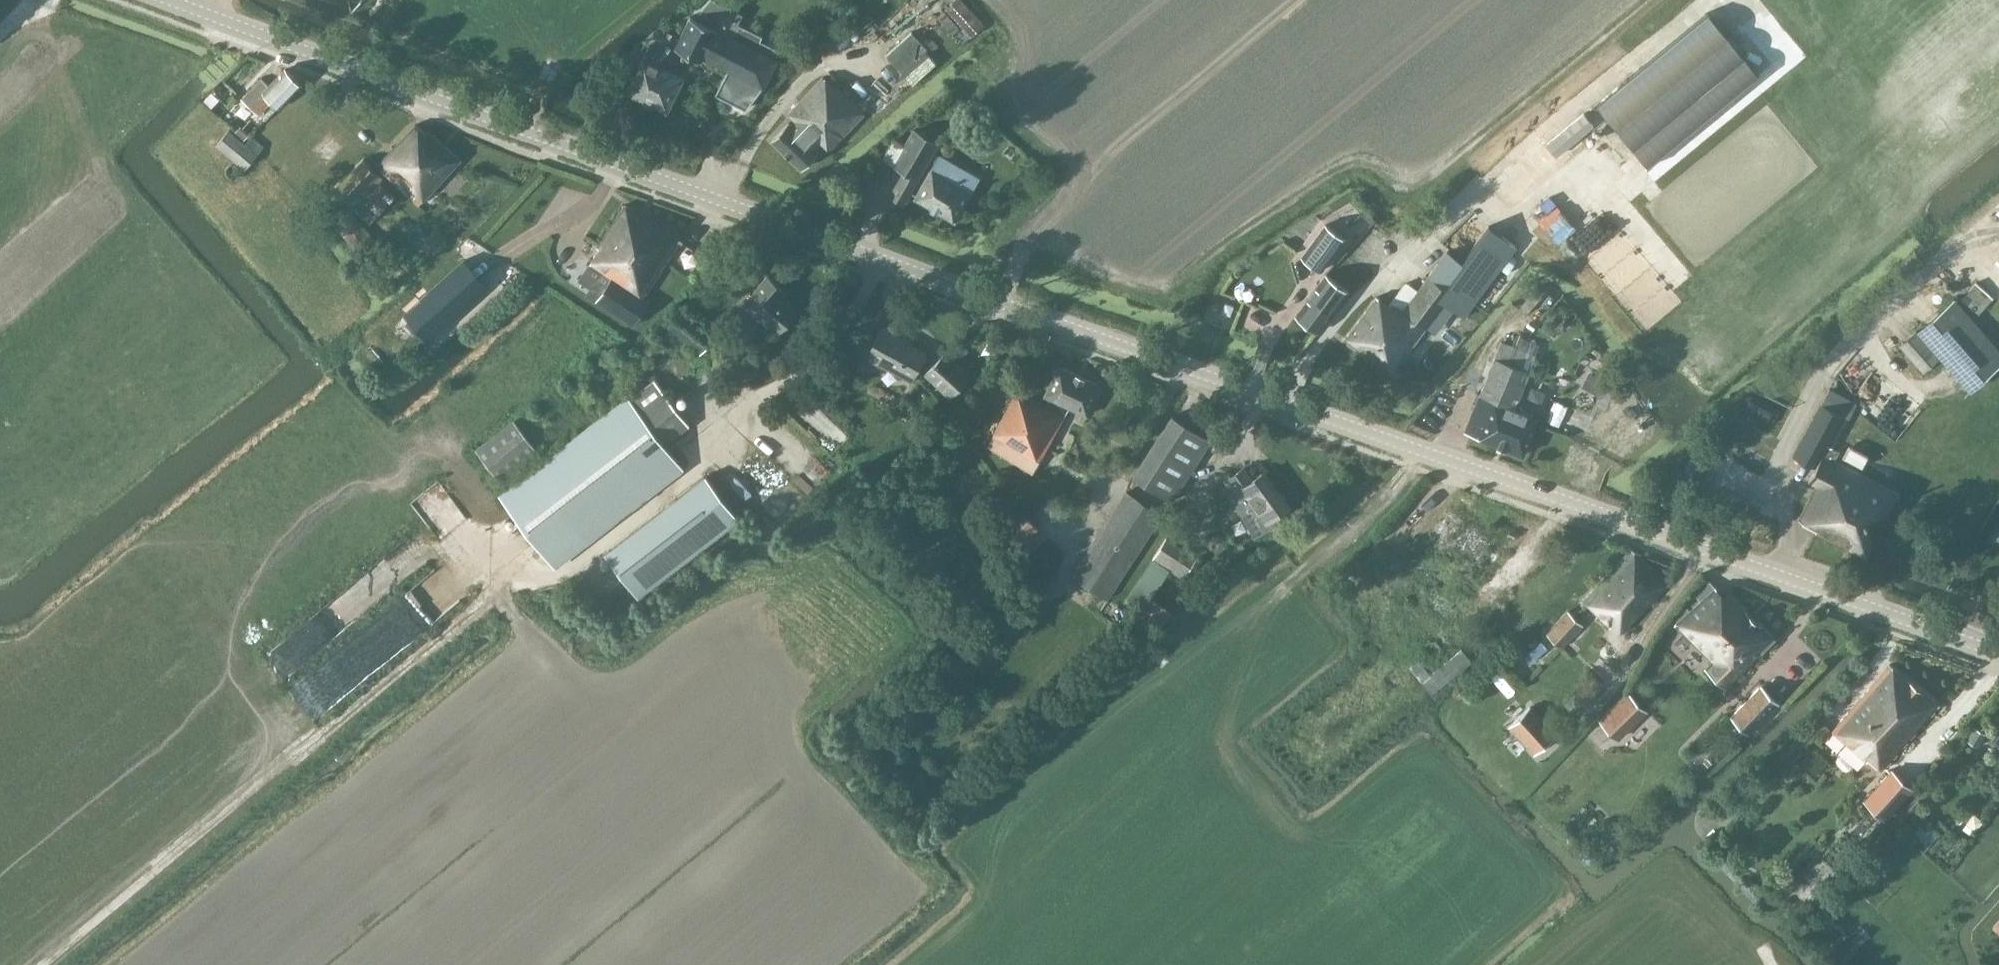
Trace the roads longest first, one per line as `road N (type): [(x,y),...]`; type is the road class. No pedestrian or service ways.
road 1 (tertiary): [(1998,652),(882,265),(166,0)]
road 2 (track): [(44,964),(516,575),(560,570),(805,377),(841,336),(882,265)]
road 3 (track): [(1271,599),(1423,456)]

